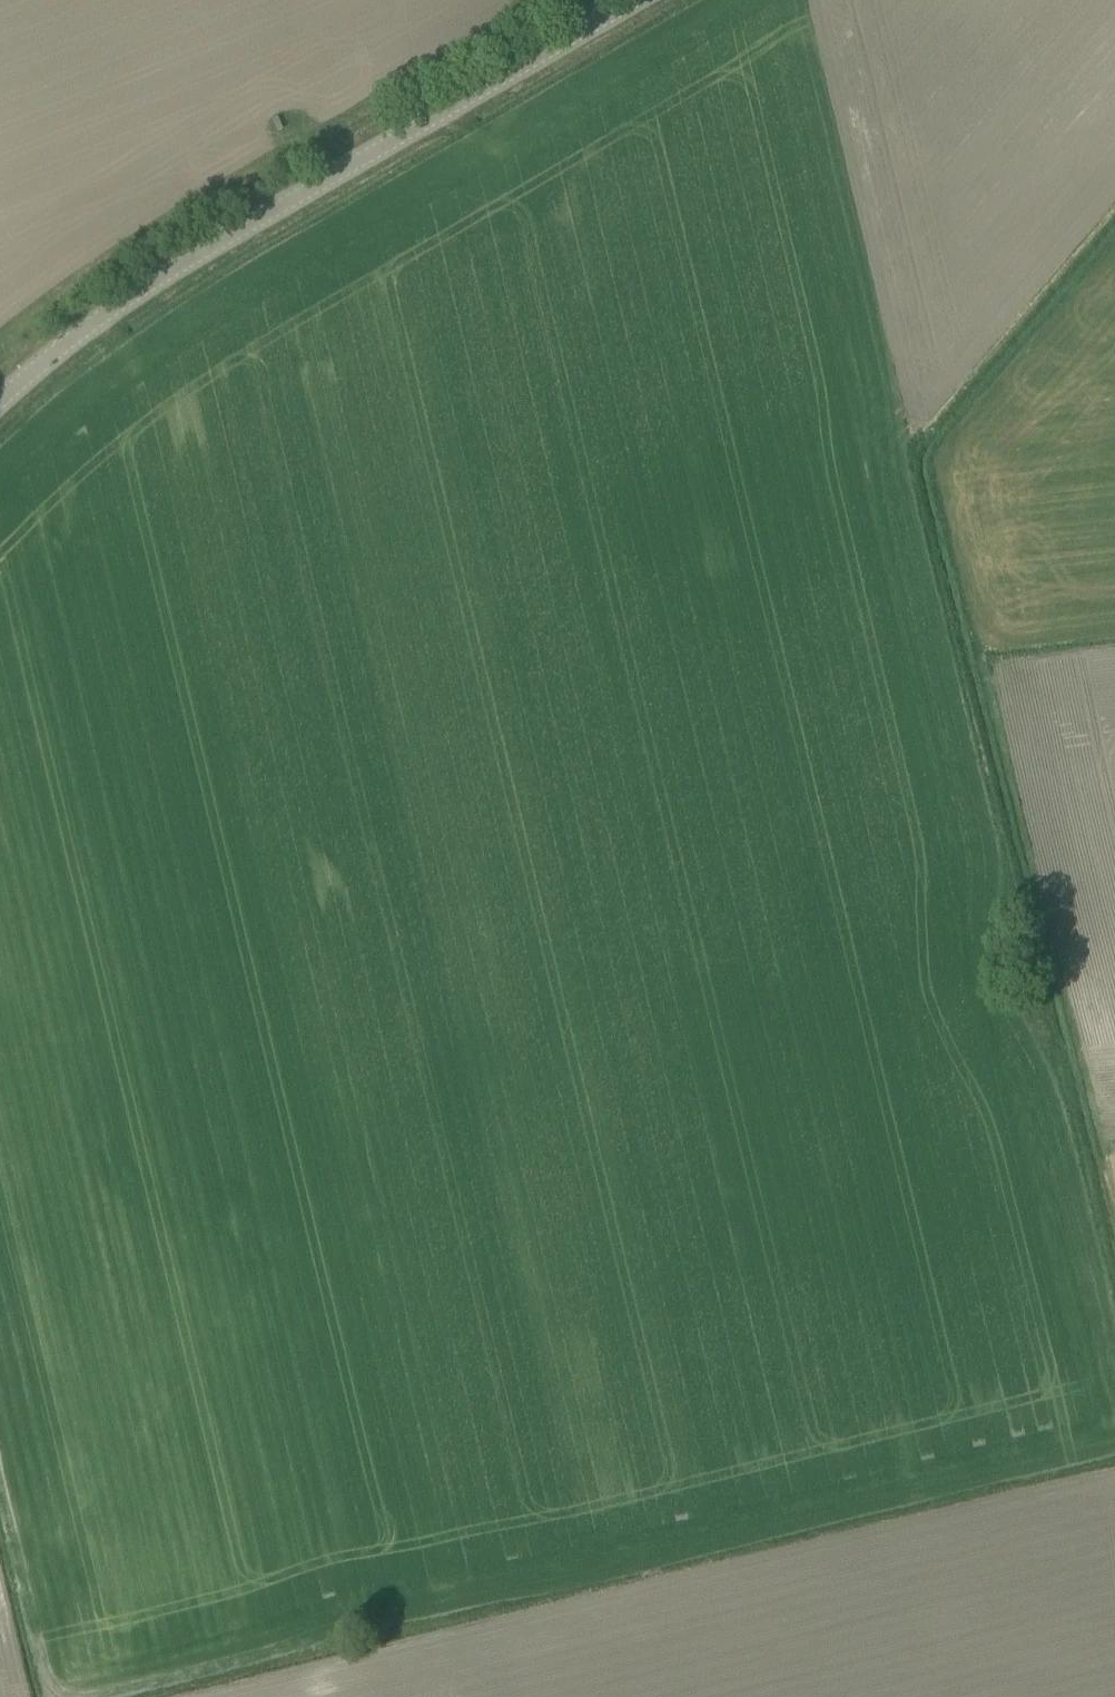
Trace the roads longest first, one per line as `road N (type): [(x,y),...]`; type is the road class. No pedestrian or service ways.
road 1 (unclassified): [(0,417),(89,333),(337,178),(652,0)]

